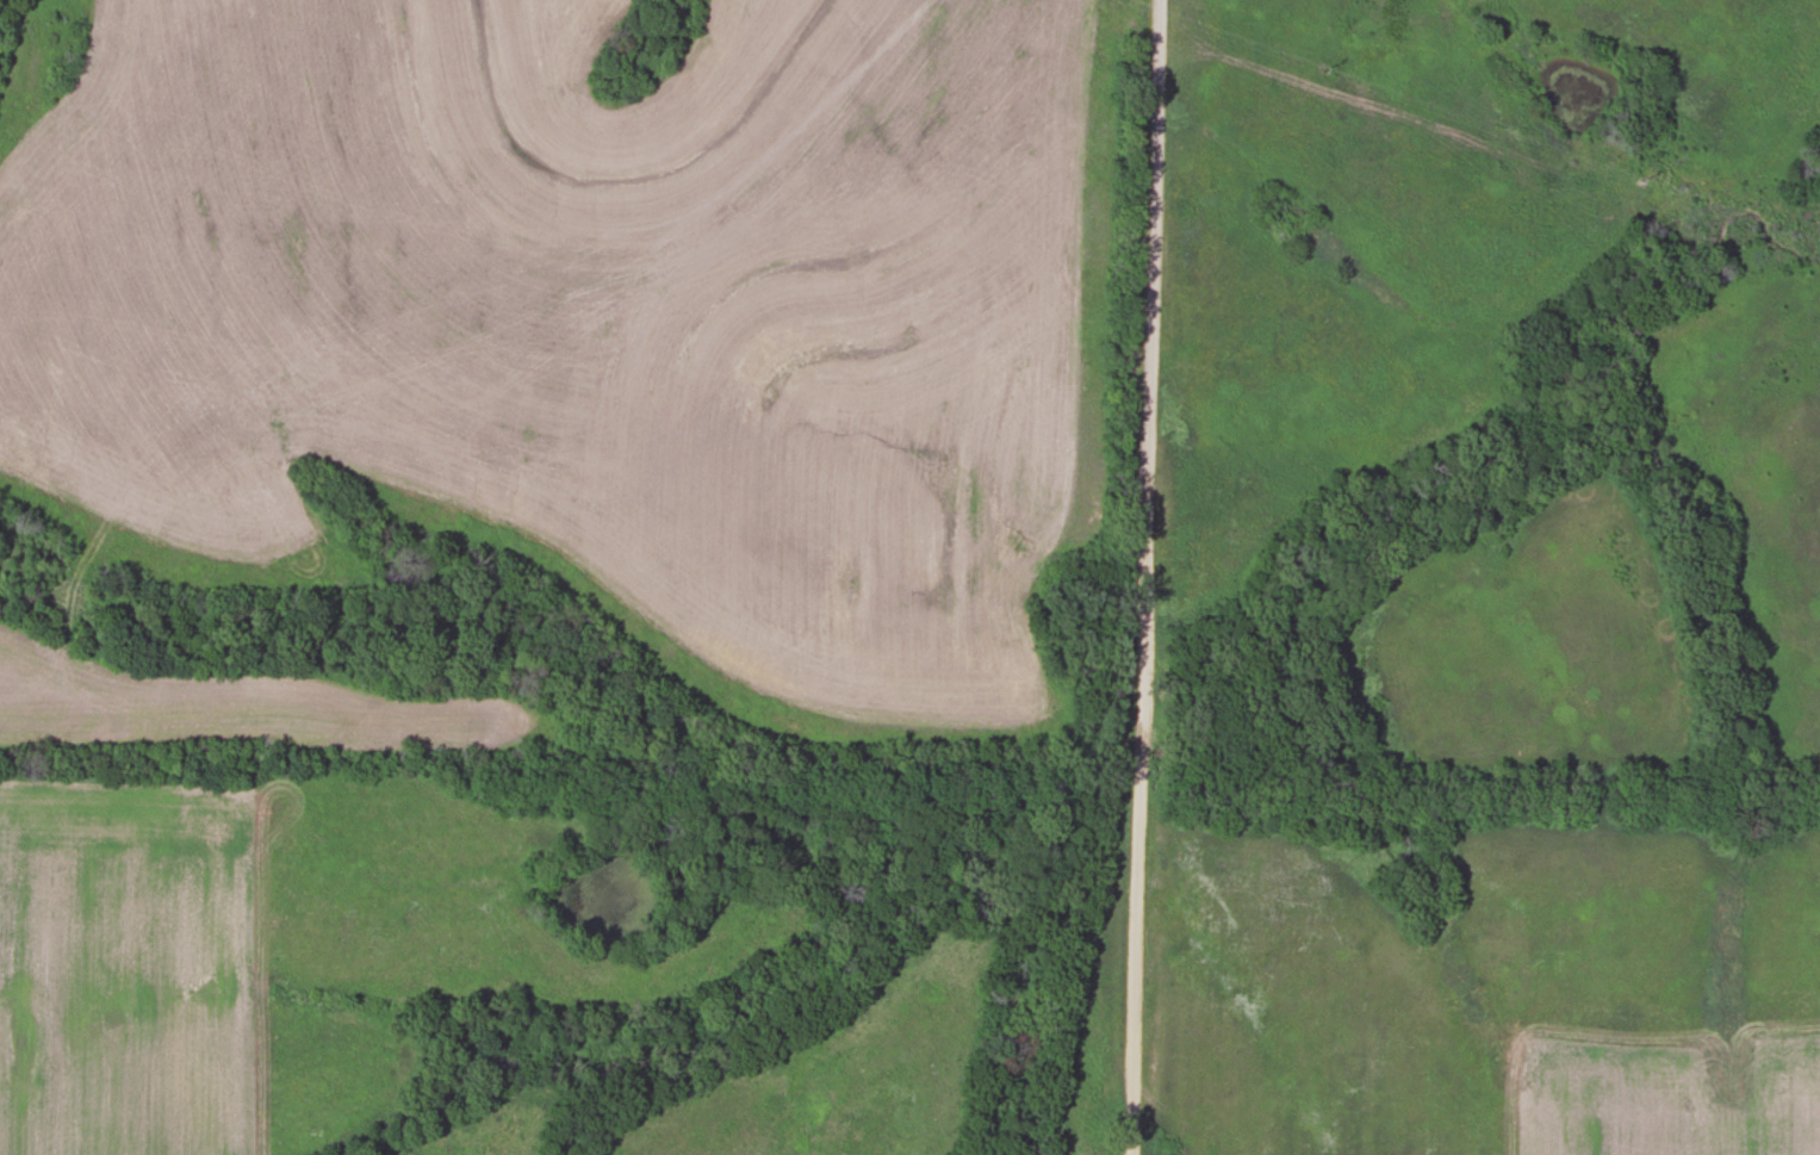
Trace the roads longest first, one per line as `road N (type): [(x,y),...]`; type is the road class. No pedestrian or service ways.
road 1 (residential): [(1132,1154),(1162,0)]

